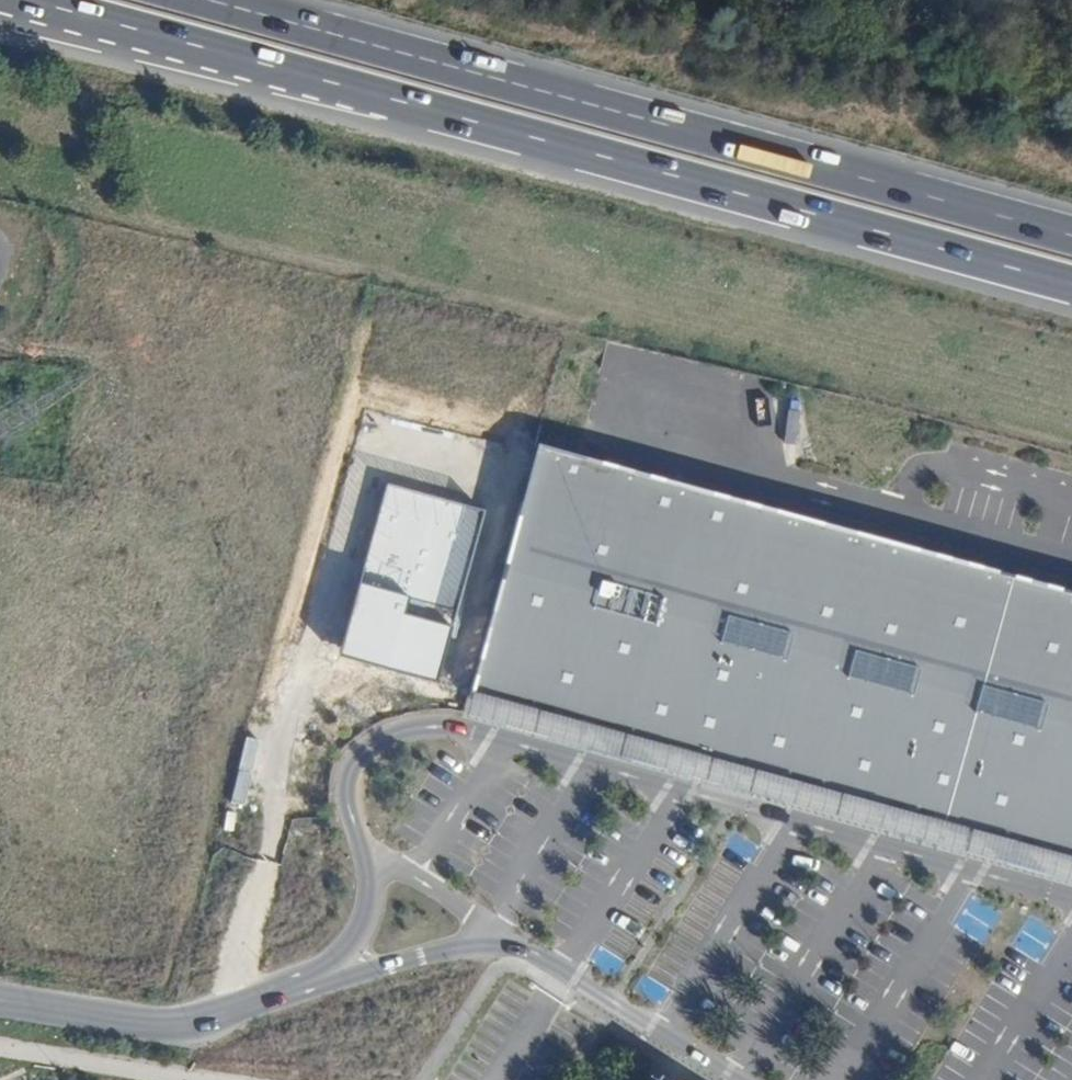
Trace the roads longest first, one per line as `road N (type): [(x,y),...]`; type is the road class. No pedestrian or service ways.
road 1 (trunk): [(26,0),(1071,287)]
road 2 (unclassified): [(1071,896),(435,725),(379,741),(353,772),(351,801),(373,854),(371,903),(350,952),(326,974)]
road 3 (trunk): [(1071,236),(190,0)]
road 4 (unclassified): [(326,974),(470,941),(519,940),(744,1079)]
road 5 (unclassified): [(326,974),(173,1024),(0,1001)]

